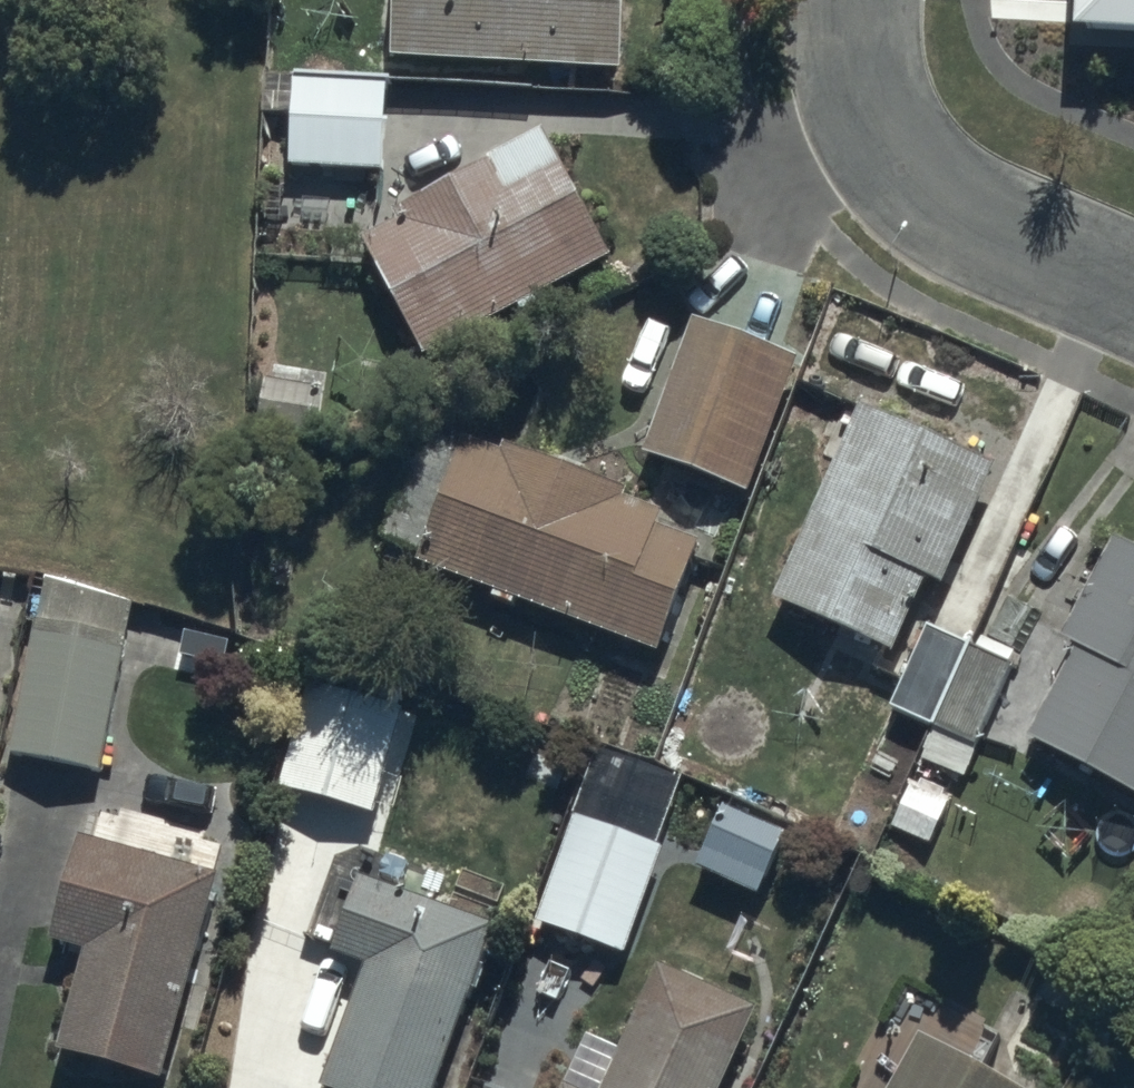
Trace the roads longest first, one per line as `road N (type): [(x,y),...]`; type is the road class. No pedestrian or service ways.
road 1 (residential): [(856,0),(857,56),(883,139),(926,191),(1133,292)]

